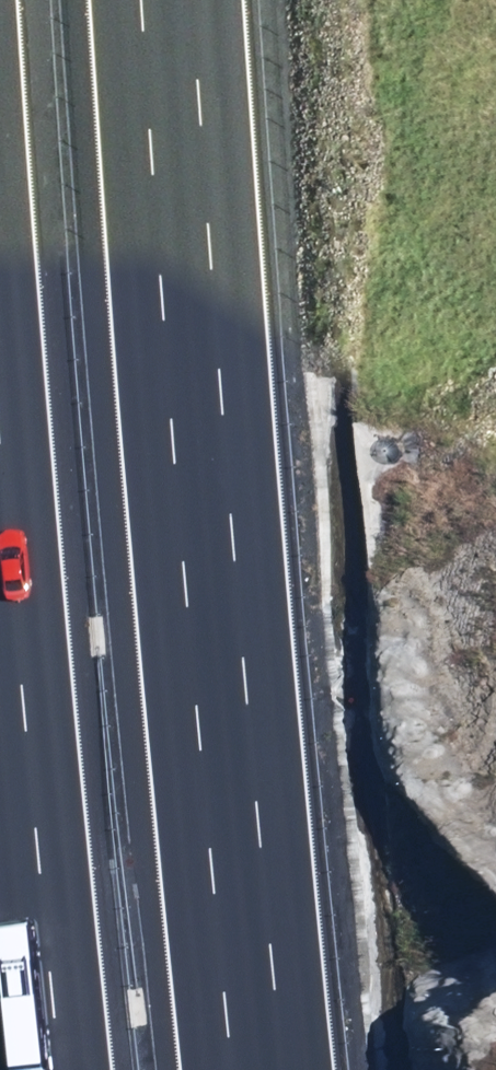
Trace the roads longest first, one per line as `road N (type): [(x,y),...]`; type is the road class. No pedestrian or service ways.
road 1 (motorway): [(182,0),(266,1069)]
road 2 (motorway): [(70,1069),(0,398)]

